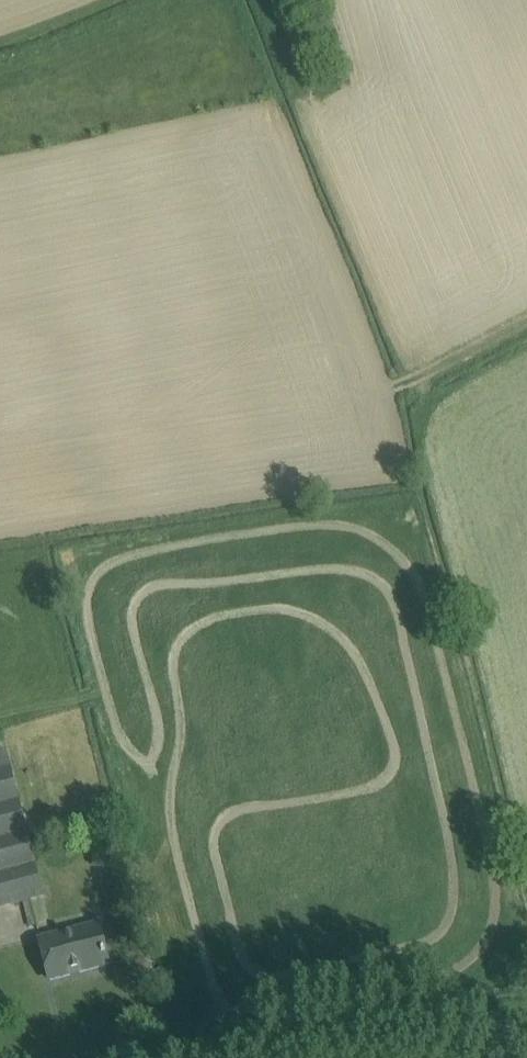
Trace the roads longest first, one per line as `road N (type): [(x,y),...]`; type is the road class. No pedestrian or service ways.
road 1 (unclassified): [(308,1057),(391,1040),(455,1037),(526,1052)]

